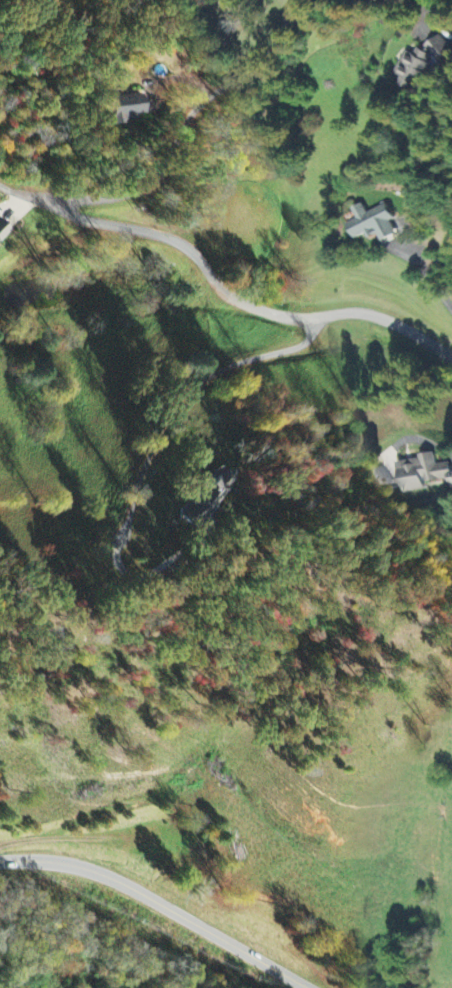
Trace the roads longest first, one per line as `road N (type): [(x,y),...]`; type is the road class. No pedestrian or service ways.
road 1 (residential): [(0,184),(68,204),(76,218),(183,244),(234,296),(274,313),(376,319),(451,363)]
road 2 (residential): [(0,861),(63,861),(99,872),(301,987)]
road 3 (residential): [(68,204),(142,193),(221,88),(258,65),(297,0)]

